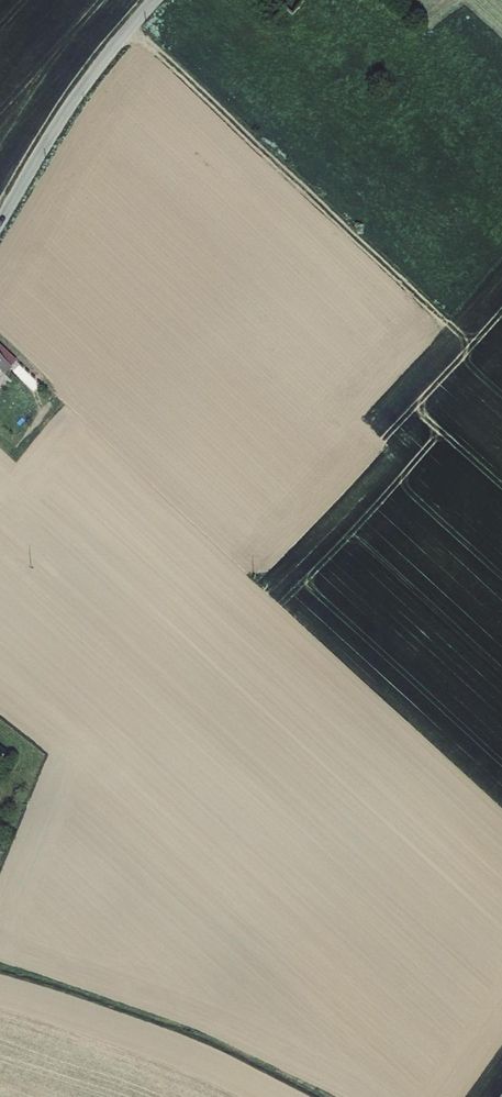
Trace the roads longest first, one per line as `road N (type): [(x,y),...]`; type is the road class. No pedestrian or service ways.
road 1 (unclassified): [(0,223),(71,105),(155,0)]

